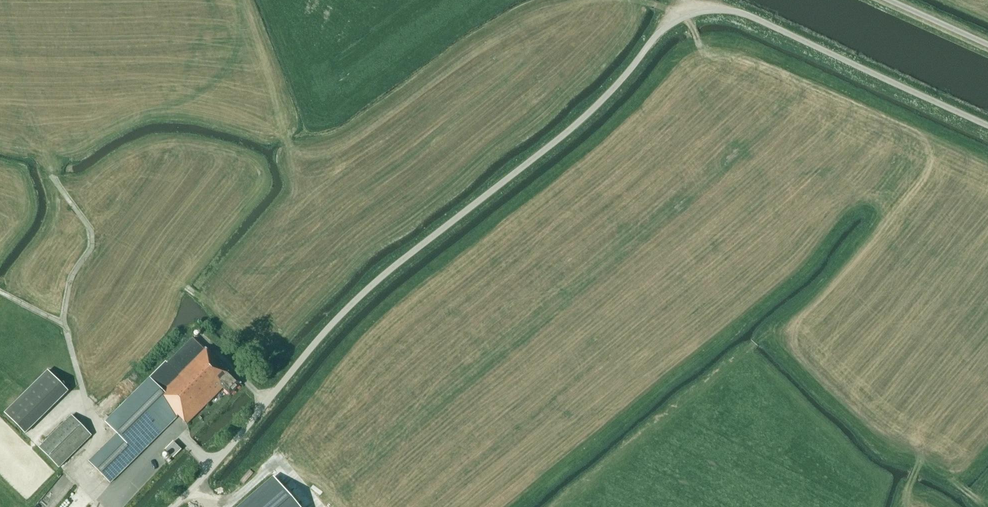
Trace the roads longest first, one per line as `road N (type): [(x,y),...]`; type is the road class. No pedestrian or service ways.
road 1 (unclassified): [(172,506),(358,298),(574,126),(681,18),(746,15),(987,125)]

